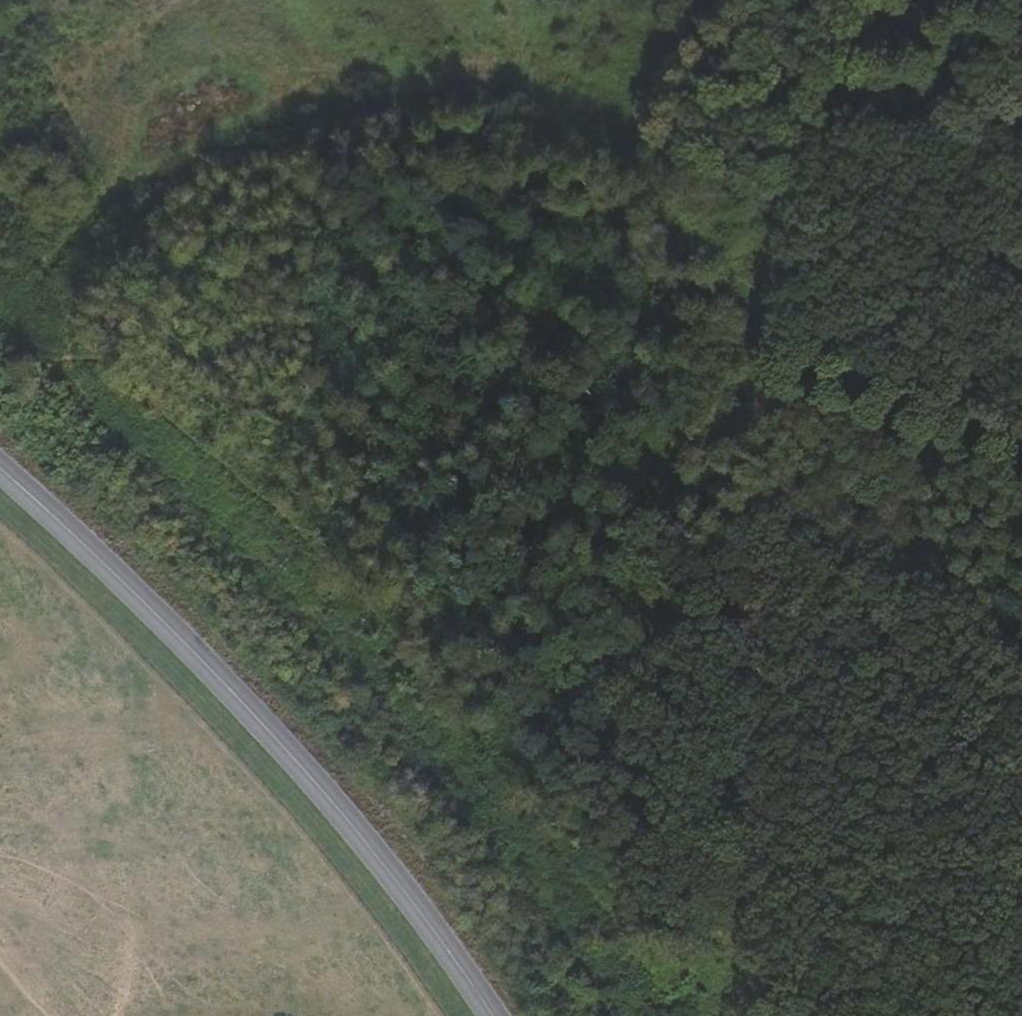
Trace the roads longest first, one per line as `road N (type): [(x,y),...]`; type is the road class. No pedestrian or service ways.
road 1 (track): [(908,0),(796,197),(774,280),(766,491),(770,1015)]
road 2 (unclassified): [(498,1015),(334,800),(248,705),(0,467)]

